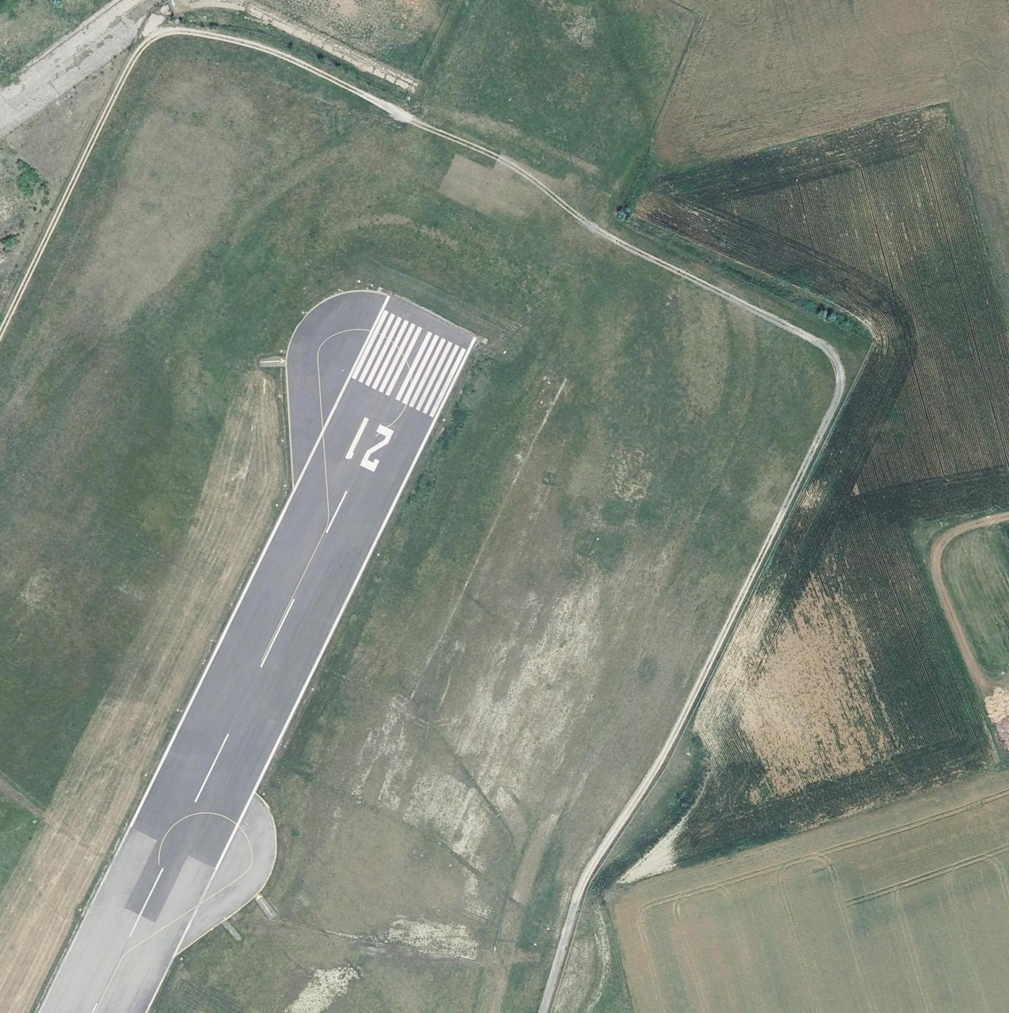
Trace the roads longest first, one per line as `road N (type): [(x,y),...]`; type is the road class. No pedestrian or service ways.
road 1 (track): [(0,334),(140,48),(169,29)]

